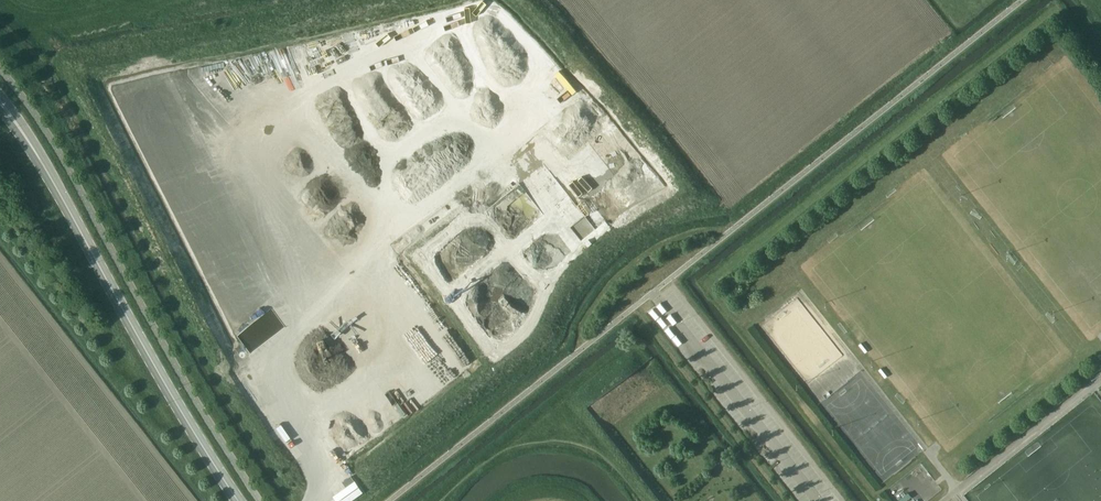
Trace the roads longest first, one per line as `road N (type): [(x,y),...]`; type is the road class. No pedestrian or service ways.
road 1 (secondary): [(237,500),(40,159)]
road 2 (unclassified): [(819,500),(653,292)]

